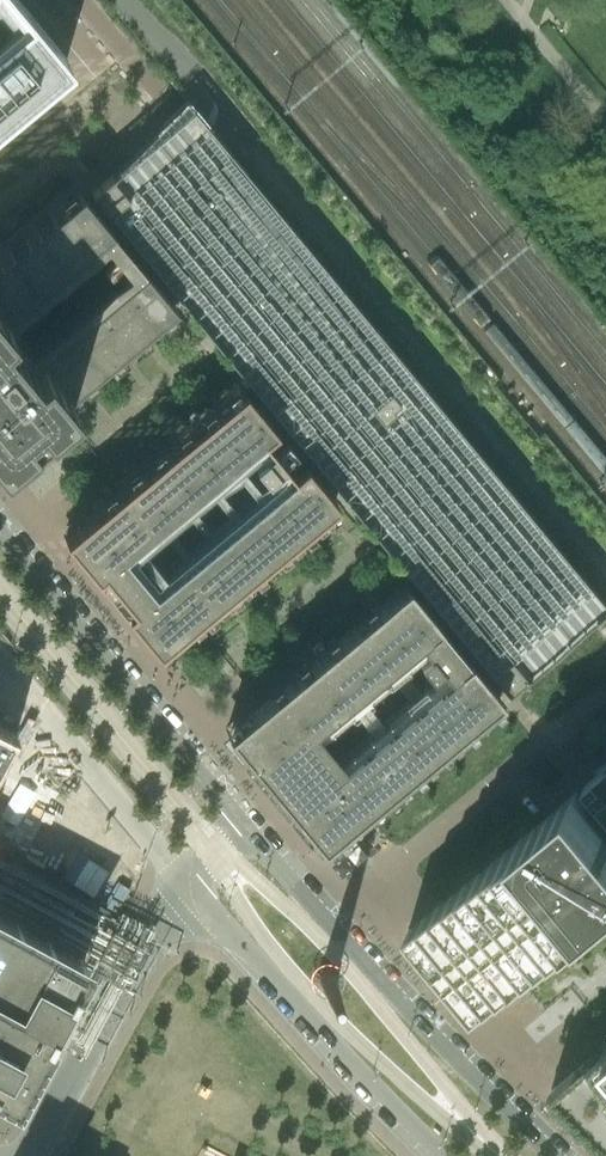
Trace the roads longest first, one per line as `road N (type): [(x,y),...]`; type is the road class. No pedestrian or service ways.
road 1 (tertiary): [(558,1155),(367,960),(250,826)]
road 2 (tertiary): [(250,826),(0,528)]
road 3 (tertiary): [(182,879),(308,1026),(435,1155)]
road 4 (residential): [(182,879),(34,1142),(19,1155)]
road 5 (tertiary): [(0,665),(182,879)]

